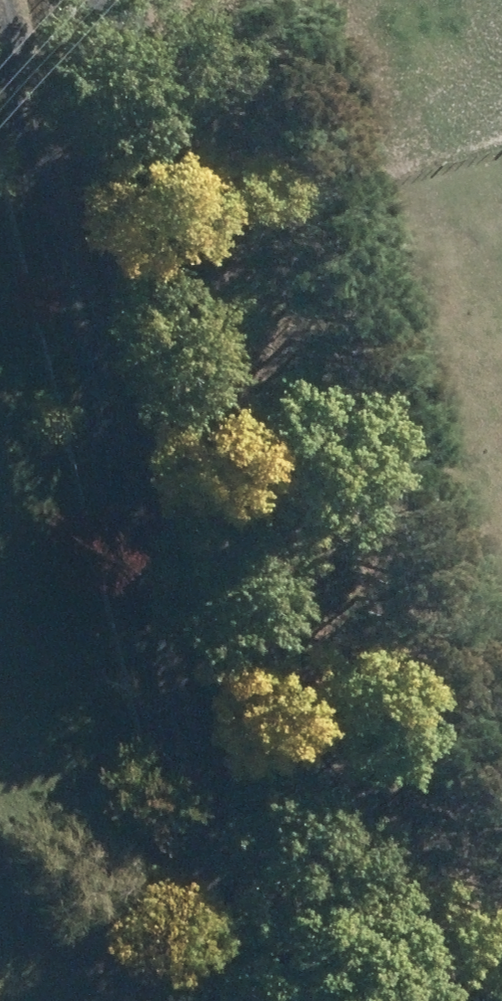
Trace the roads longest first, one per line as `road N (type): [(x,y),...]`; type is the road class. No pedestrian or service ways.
road 1 (track): [(275,1000),(1,0)]
road 2 (track): [(403,1000),(155,0)]

